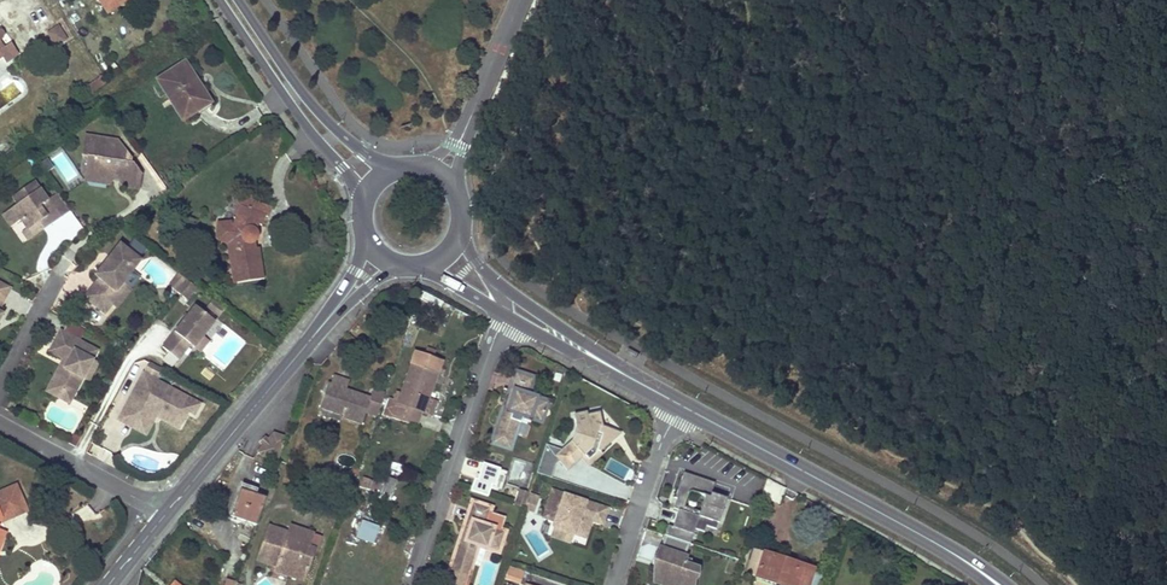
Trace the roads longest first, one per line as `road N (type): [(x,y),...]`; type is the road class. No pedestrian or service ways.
road 1 (secondary): [(680,405),(997,584)]
road 2 (residential): [(507,316),(412,584)]
road 3 (secondary): [(219,0),(364,197)]
road 4 (secondary): [(393,170),(311,104),(238,0)]
road 5 (tertiary): [(308,343),(166,514)]
road 6 (secondary): [(669,399),(497,281)]
road 7 (residential): [(680,405),(614,584)]
road 8 (residential): [(166,514),(0,424)]
road 9 (secondary): [(507,316),(669,399)]

